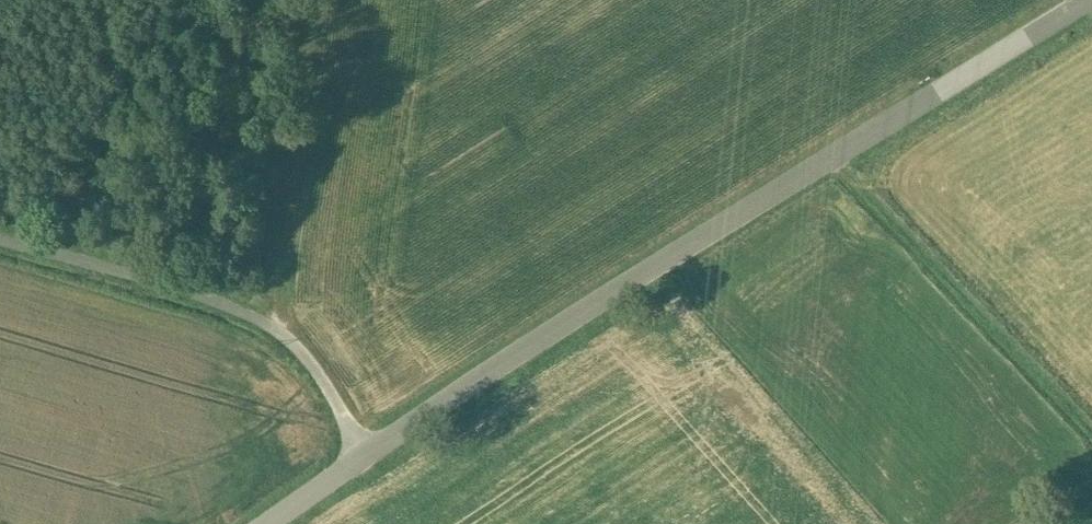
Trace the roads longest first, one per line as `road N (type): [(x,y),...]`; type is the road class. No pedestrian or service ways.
road 1 (unclassified): [(266,523),(1087,0)]
road 2 (track): [(1091,437),(833,157)]
road 3 (track): [(285,338),(279,276),(312,0)]

